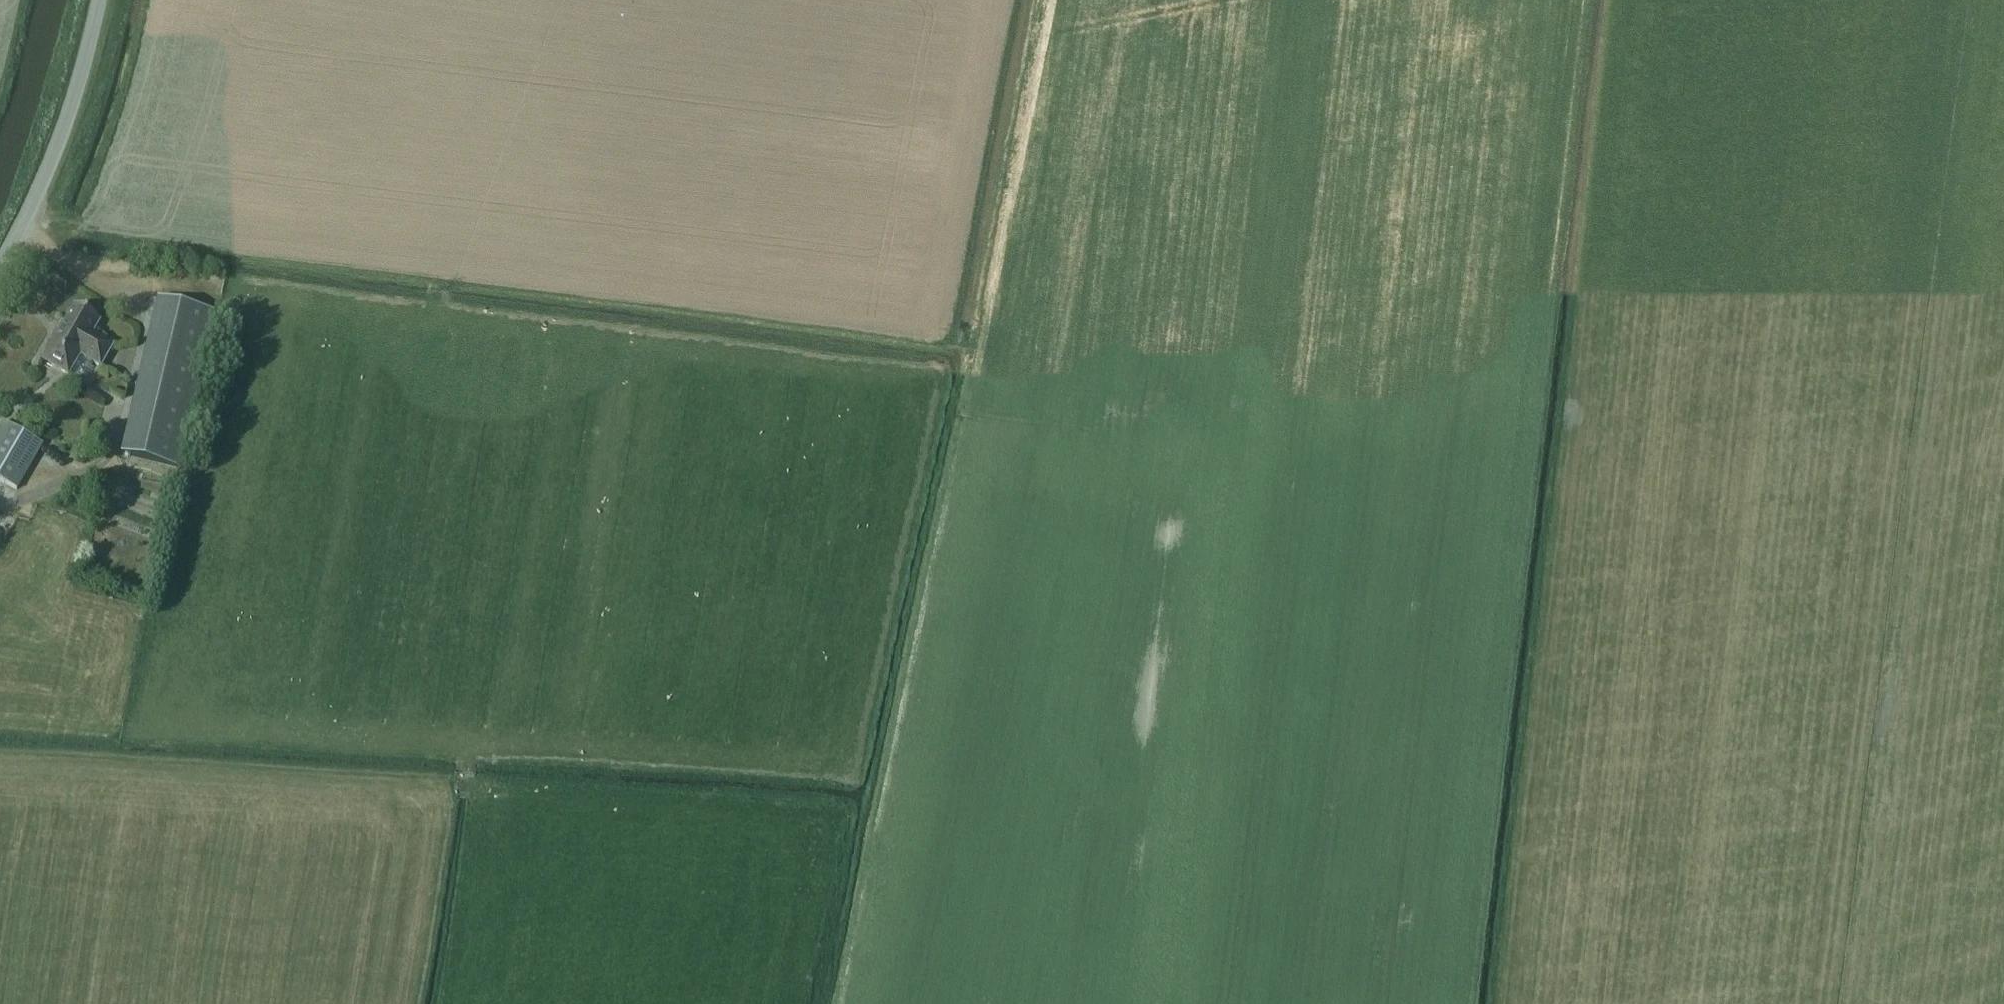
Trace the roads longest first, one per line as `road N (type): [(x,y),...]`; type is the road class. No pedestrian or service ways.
road 1 (unclassified): [(0,267),(66,123),(98,0)]

